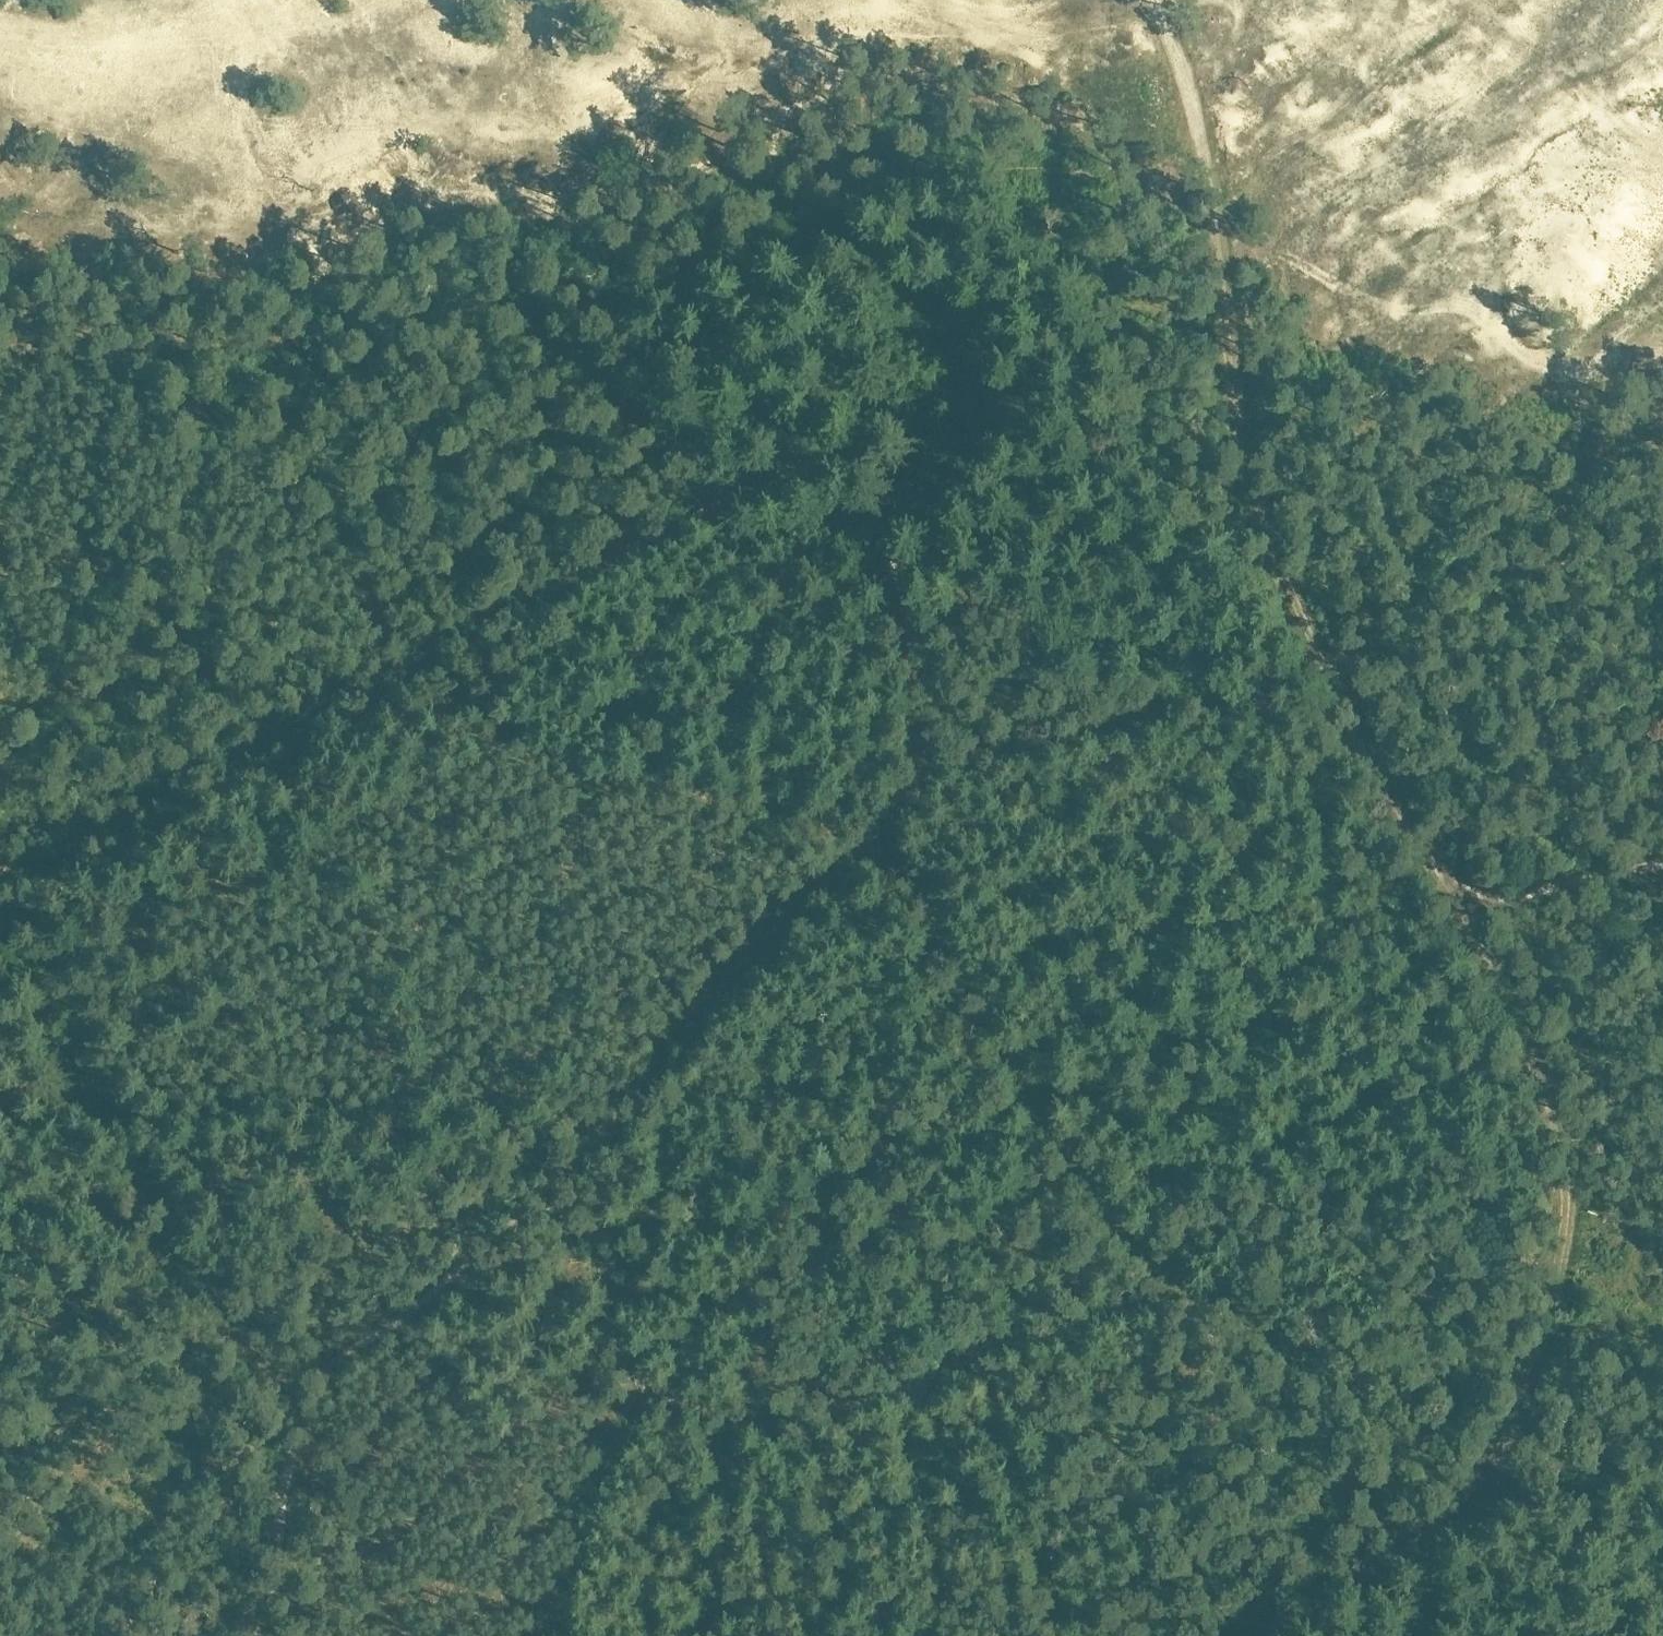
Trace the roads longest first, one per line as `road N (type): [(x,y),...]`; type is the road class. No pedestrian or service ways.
road 1 (track): [(1460,896),(1539,1057),(1571,1195),(1571,1269),(1552,1335),(1455,1509),(1409,1635)]
road 2 (track): [(1149,0),(1193,128),(1221,286),(1236,470),(1327,675),(1358,723)]
road 3 (track): [(1226,1635),(1386,1539),(1455,1509)]
road 4 (track): [(1662,871),(1460,896)]
road 5 (track): [(1358,723),(1460,896)]

